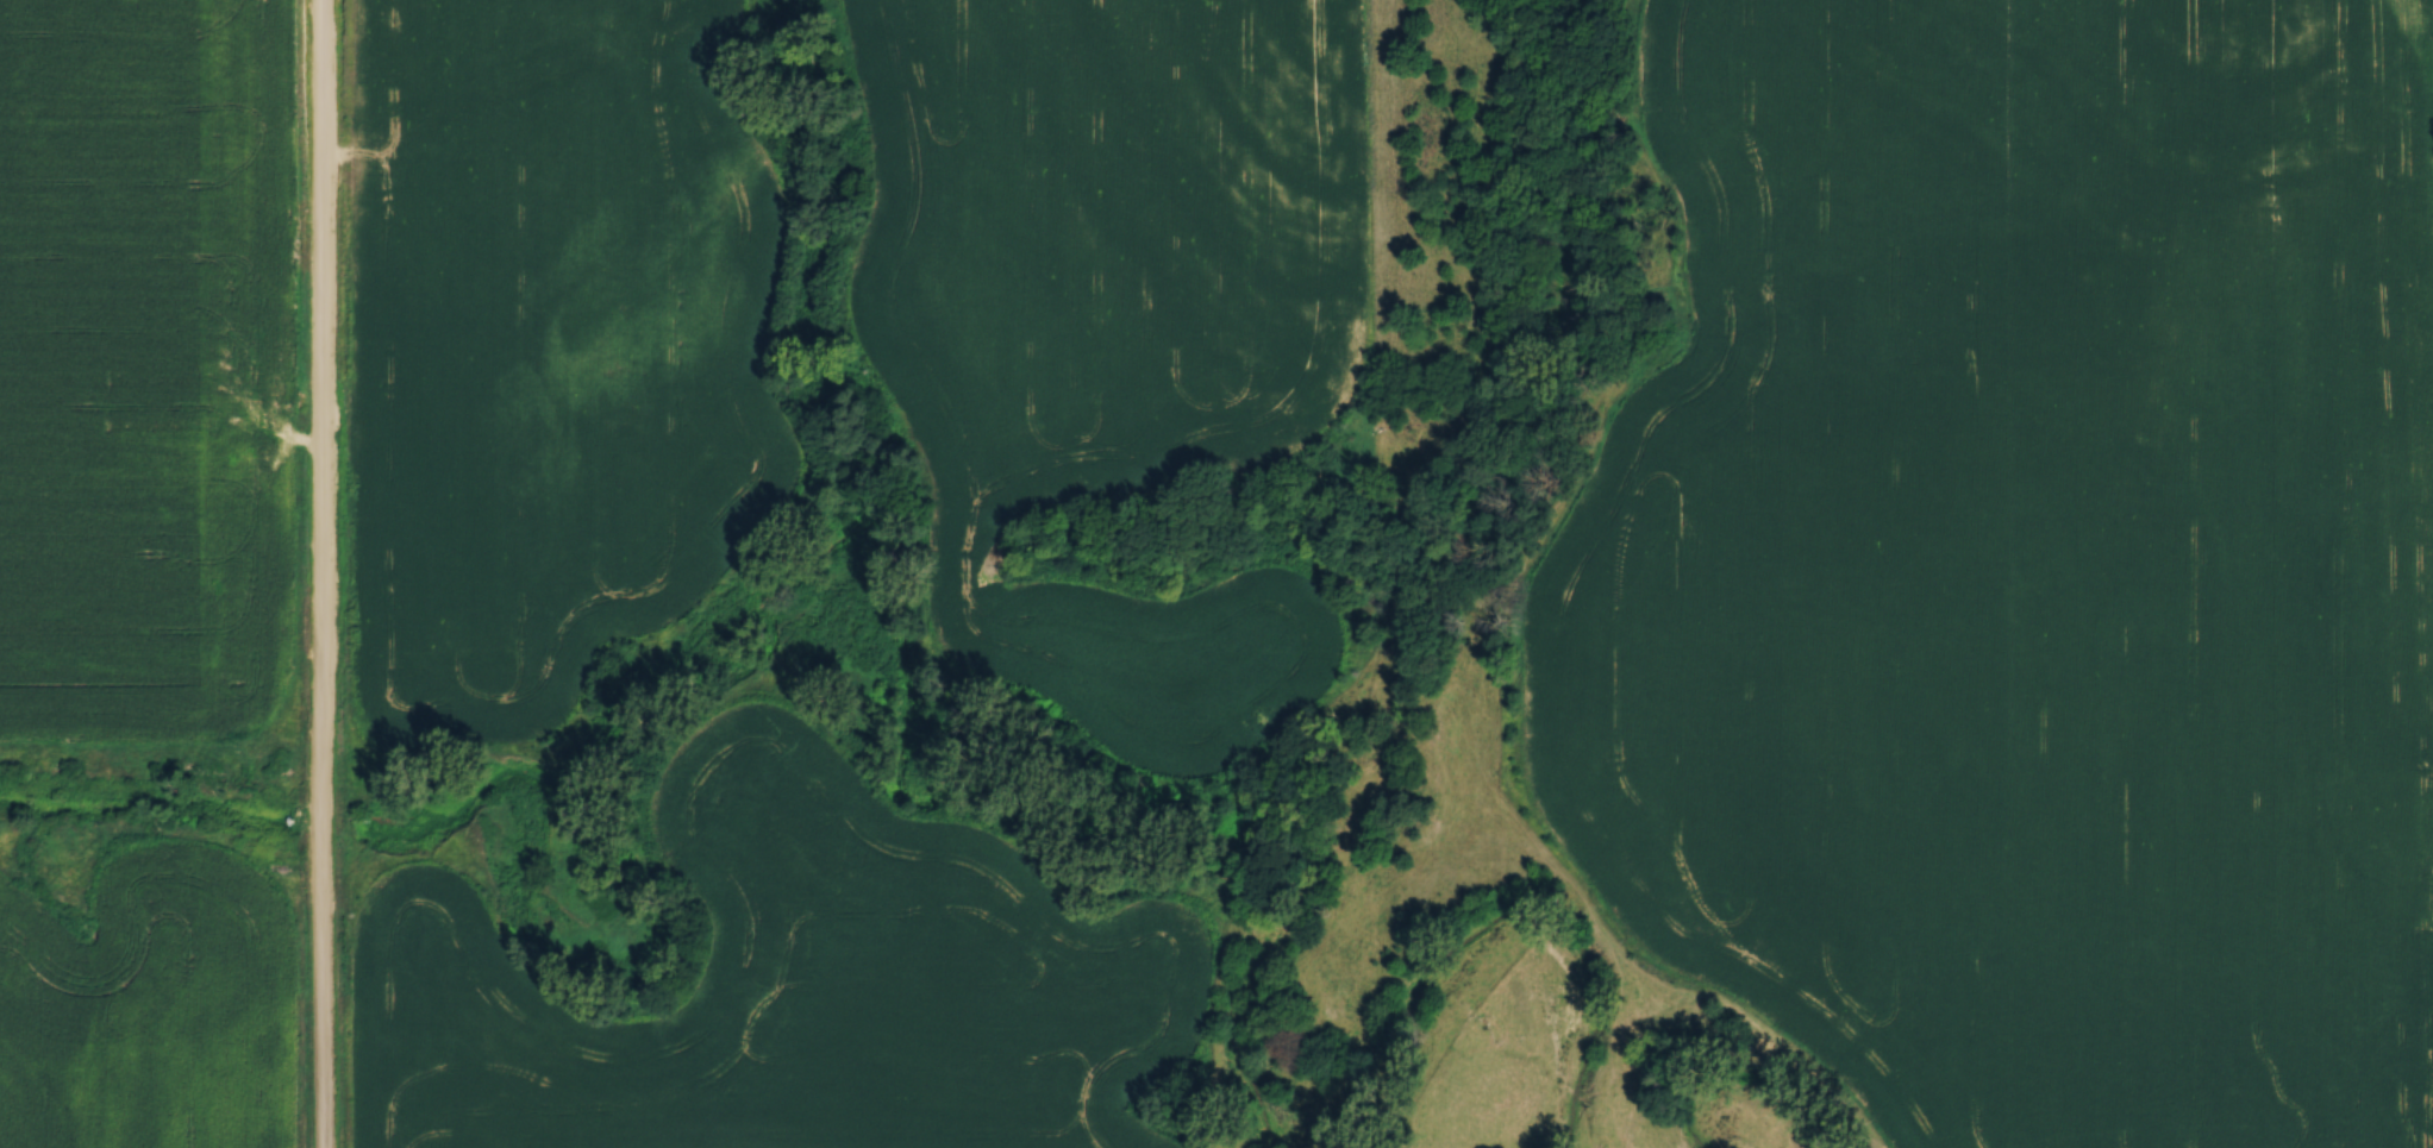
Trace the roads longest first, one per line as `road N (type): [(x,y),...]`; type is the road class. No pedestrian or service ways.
road 1 (residential): [(322,1147),(318,0)]

